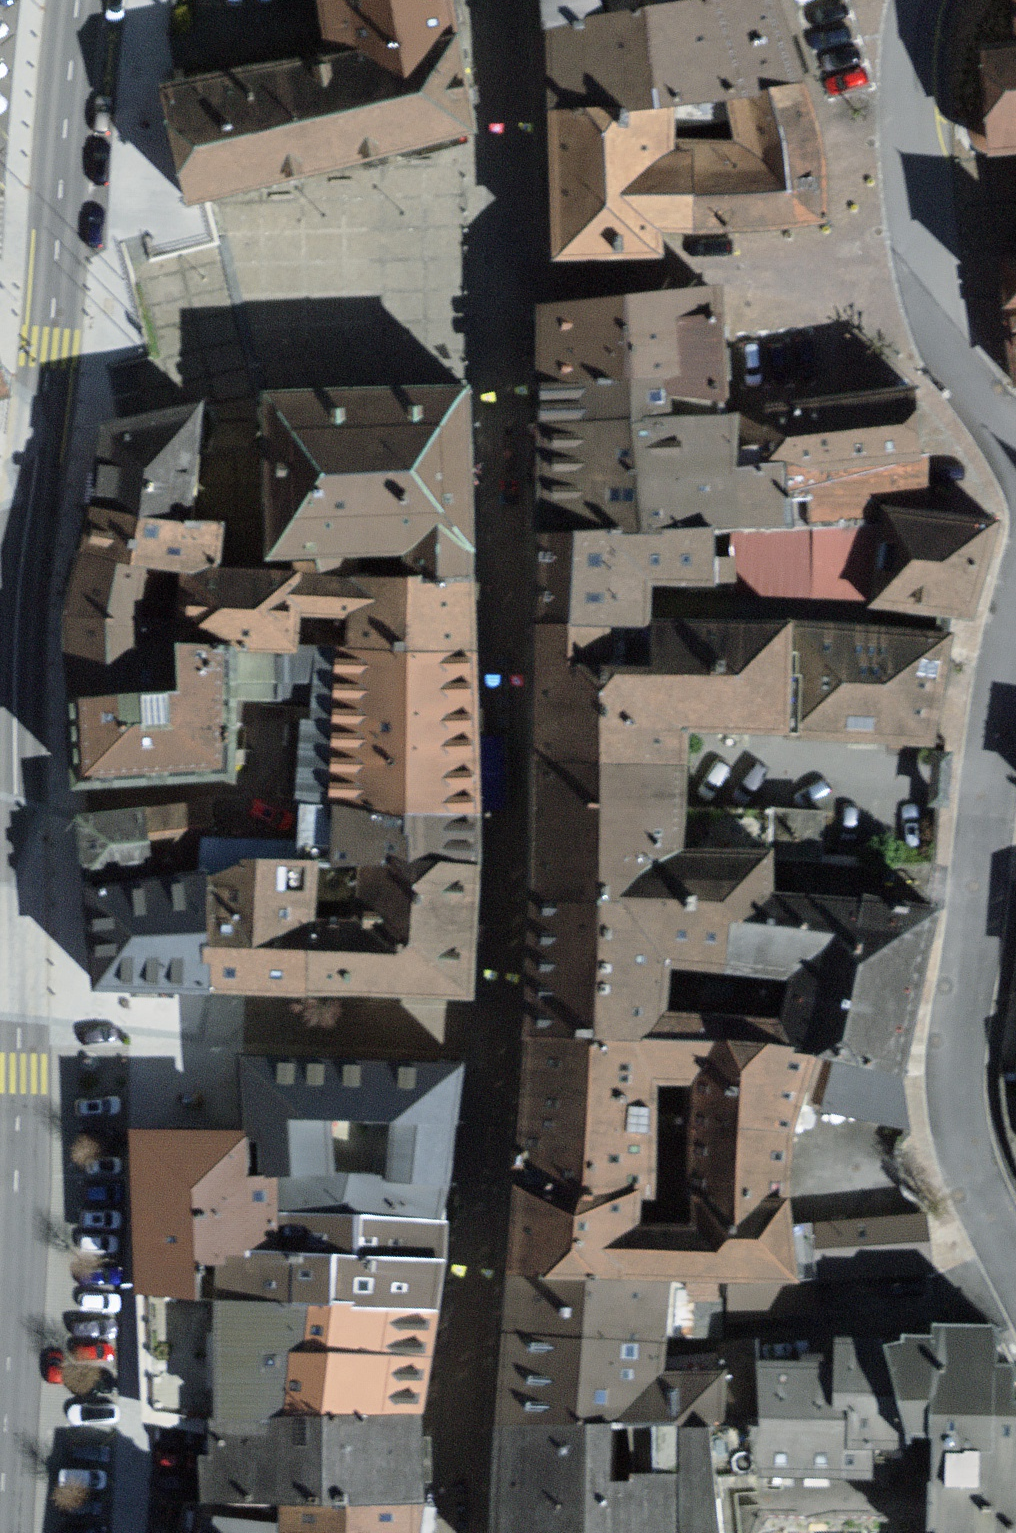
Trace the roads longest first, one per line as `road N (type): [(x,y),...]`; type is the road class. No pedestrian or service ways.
road 1 (secondary): [(78,0),(22,561),(9,793),(19,1070),(0,1513)]
road 2 (residential): [(488,0),(496,282),(923,252)]
road 3 (residential): [(1015,1283),(960,1150),(946,1074),(1015,633)]
road 4 (residential): [(923,252),(907,85),(922,0)]
road 5 (residential): [(1015,456),(955,358),(923,252)]

